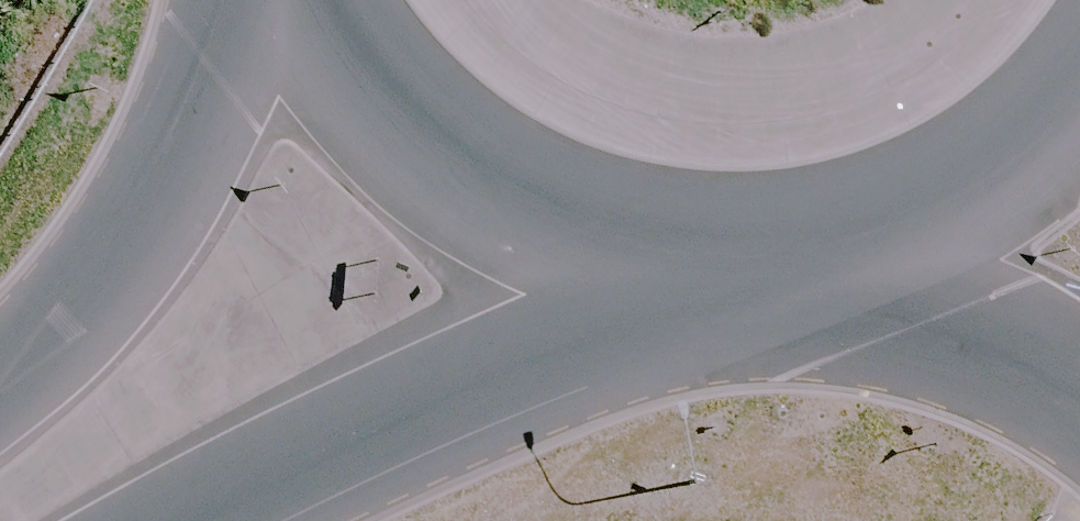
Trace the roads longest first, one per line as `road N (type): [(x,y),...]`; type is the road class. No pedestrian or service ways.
road 1 (secondary): [(688,265),(262,463),(160,520)]
road 2 (primary): [(688,265),(554,233),(434,165),(338,66),(303,0)]
road 3 (secondary): [(0,388),(37,354),(207,91),(248,0)]
road 4 (motorway): [(1079,406),(844,255)]
road 5 (primary): [(1079,122),(980,202),(844,255)]
road 6 (primary): [(844,255),(688,265)]

